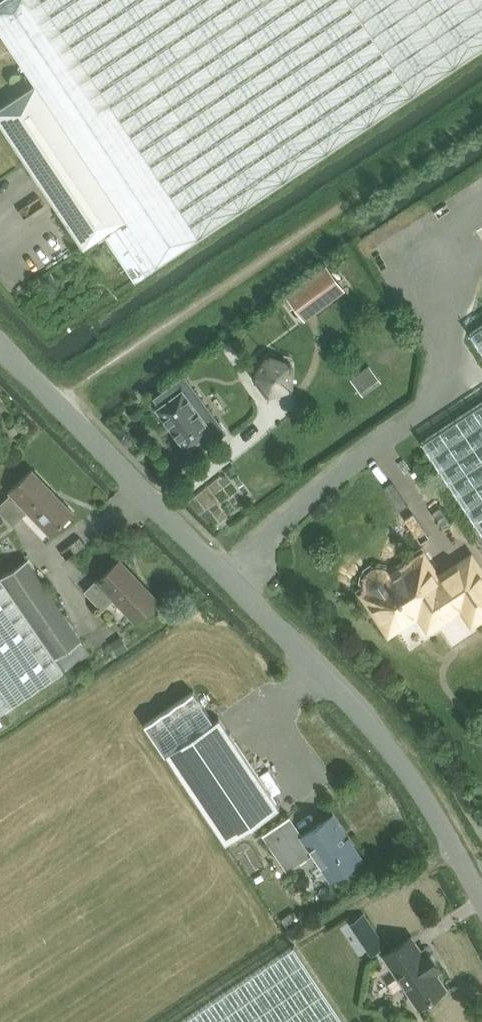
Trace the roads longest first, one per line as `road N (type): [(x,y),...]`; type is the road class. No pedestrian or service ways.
road 1 (residential): [(481,895),(382,740),(226,571),(0,347)]

